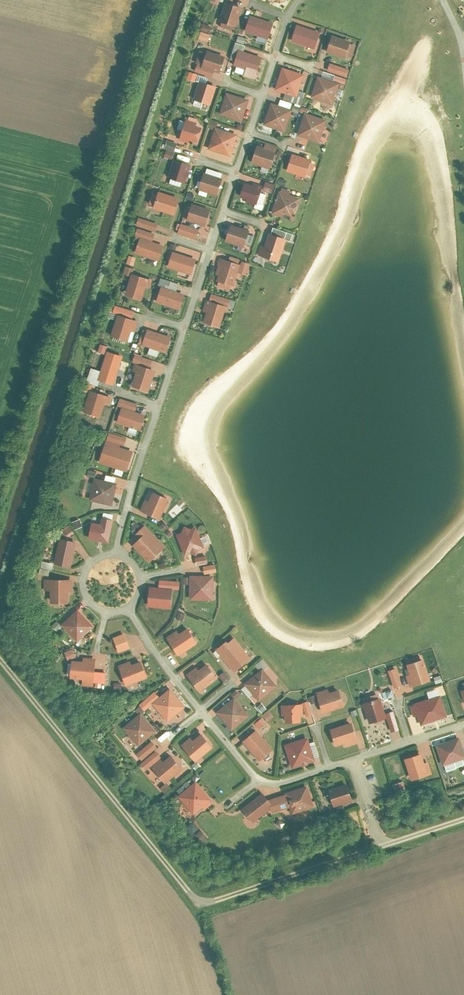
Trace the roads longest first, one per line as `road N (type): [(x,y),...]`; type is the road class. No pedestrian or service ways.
road 1 (unclassified): [(0,660),(199,903),(463,819)]

